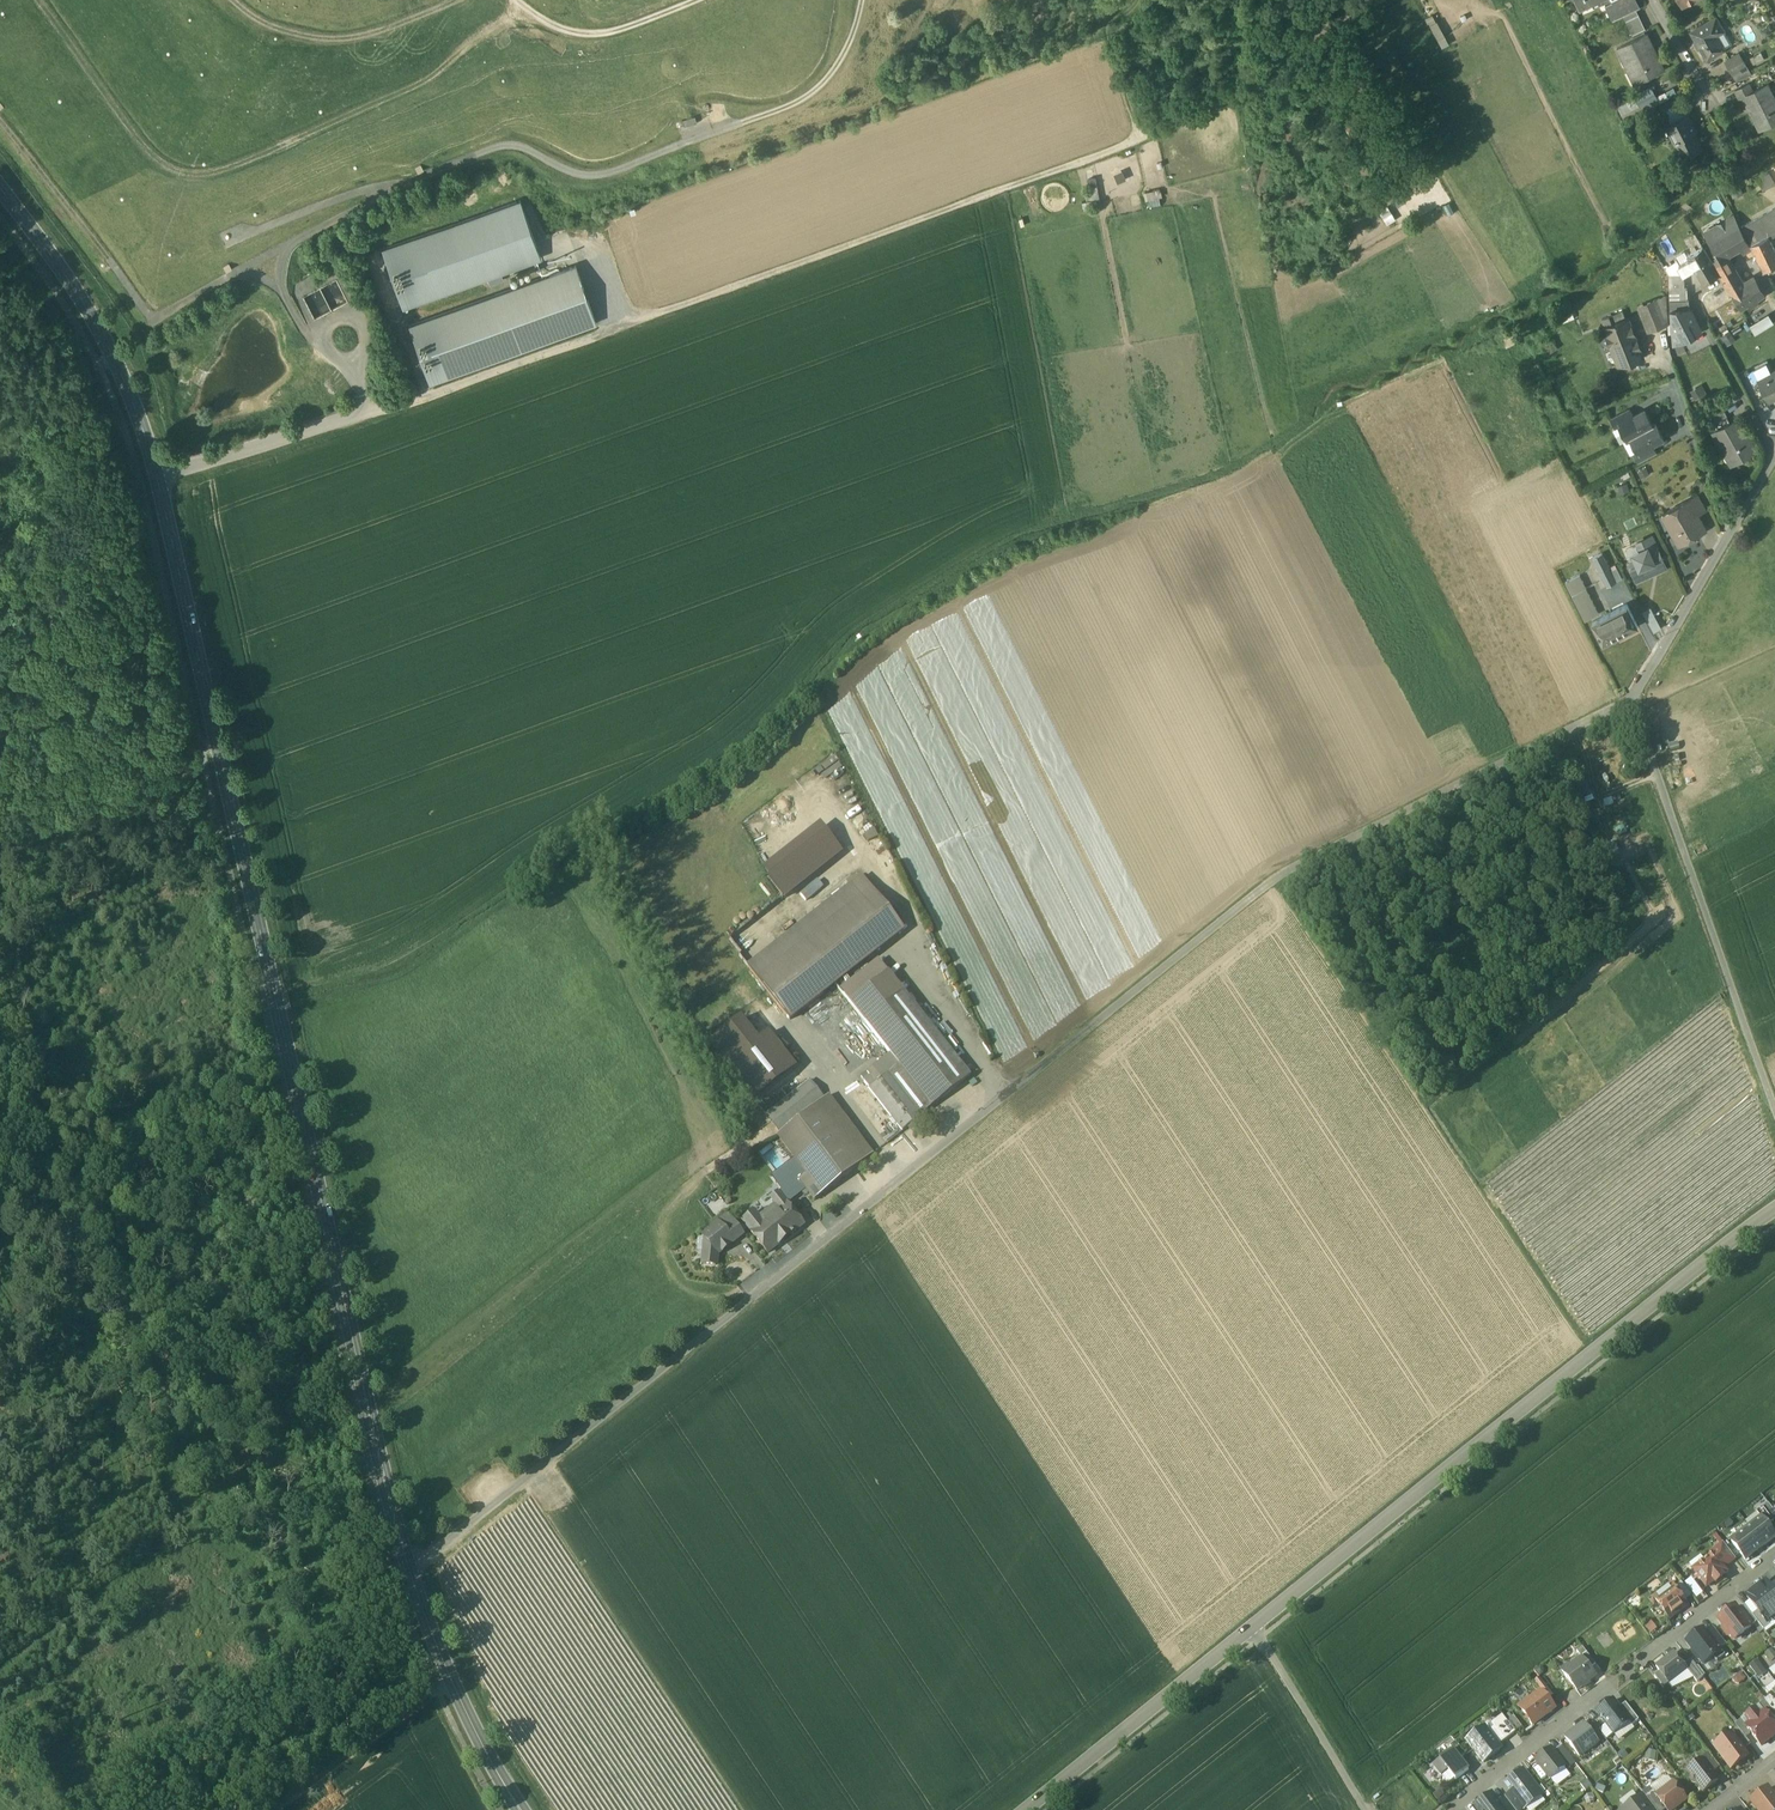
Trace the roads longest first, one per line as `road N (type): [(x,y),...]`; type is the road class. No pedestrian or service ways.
road 1 (residential): [(1774,458),(1632,700),(1273,880),(413,1574)]
road 2 (secondary): [(413,1574),(333,1269),(158,476),(119,369),(0,173)]
road 3 (track): [(861,0),(842,54),(807,93),(598,174),(499,144),(412,180),(153,320),(0,119)]
road 4 (tertiary): [(1254,1626),(1774,1210)]
road 5 (track): [(41,0),(142,139),(196,168),(224,167),(432,69),(496,15),(527,2)]
road 6 (track): [(640,320),(1140,139)]
road 7 (track): [(1632,700),(1774,1110)]
road 8 (residential): [(1453,1809),(1774,1557)]
road 9 (tertiary): [(1027,1809),(1254,1626)]
road 10 (track): [(1140,139),(1373,3)]
road 11 (secondary): [(520,1809),(478,1741),(413,1574)]
road 12 (track): [(215,741),(79,782),(0,818)]
road 13 (residential): [(1370,1809),(1254,1626)]
road 14 (track): [(241,0),(265,18),(328,34),(437,0)]
road 15 (track): [(525,0),(566,22),(606,29),(675,0)]
road 16 (track): [(1138,0),(1106,37),(1140,139)]
road 17 (residential): [(1653,0),(1717,113)]

